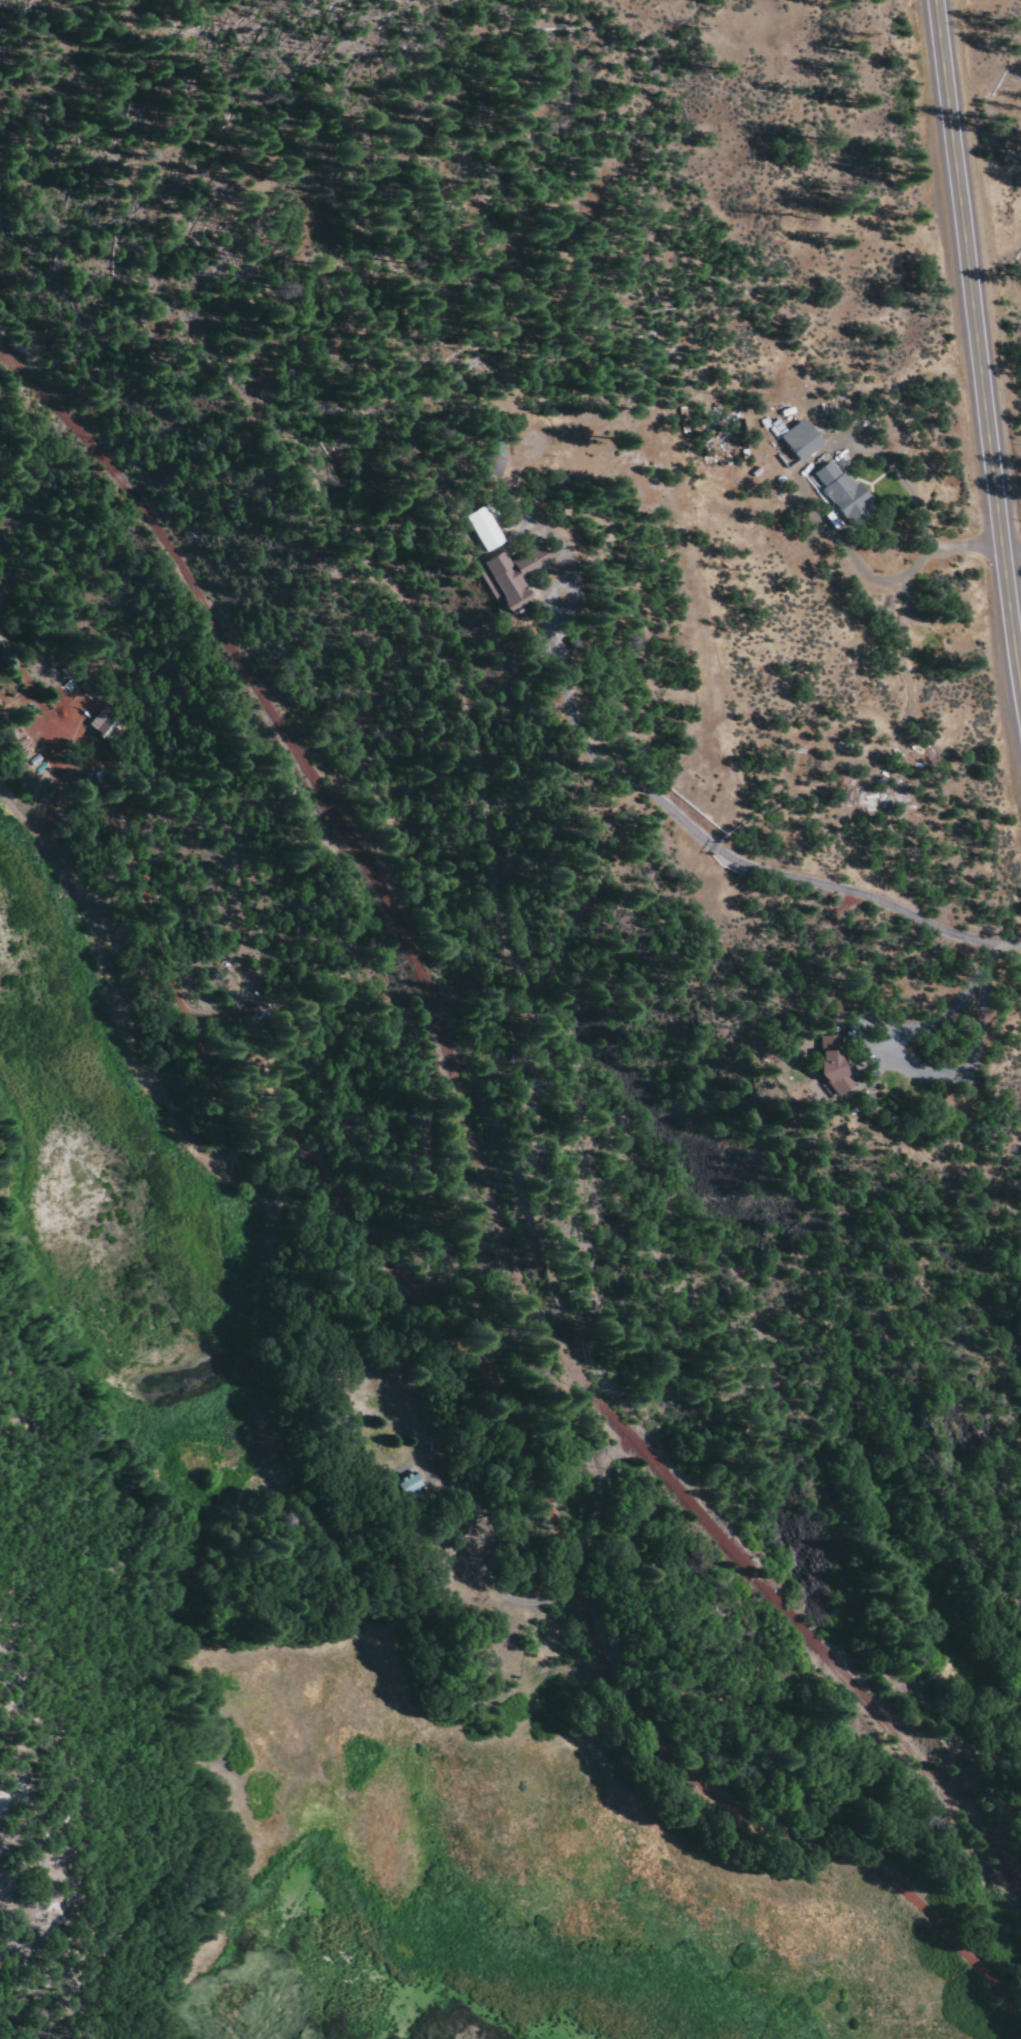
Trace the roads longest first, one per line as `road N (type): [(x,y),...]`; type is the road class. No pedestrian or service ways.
road 1 (trunk): [(938,0),(1020,673)]

